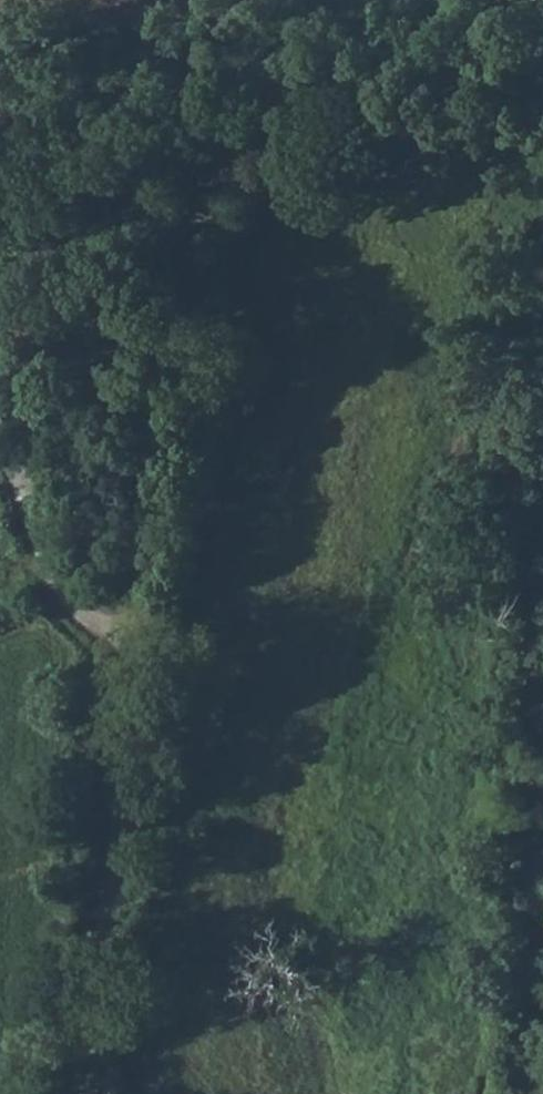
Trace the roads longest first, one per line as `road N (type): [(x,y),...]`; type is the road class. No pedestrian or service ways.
road 1 (unclassified): [(542,56),(302,121),(242,163),(203,240),(81,1093)]
road 2 (track): [(0,430),(57,582),(88,619),(149,641)]

